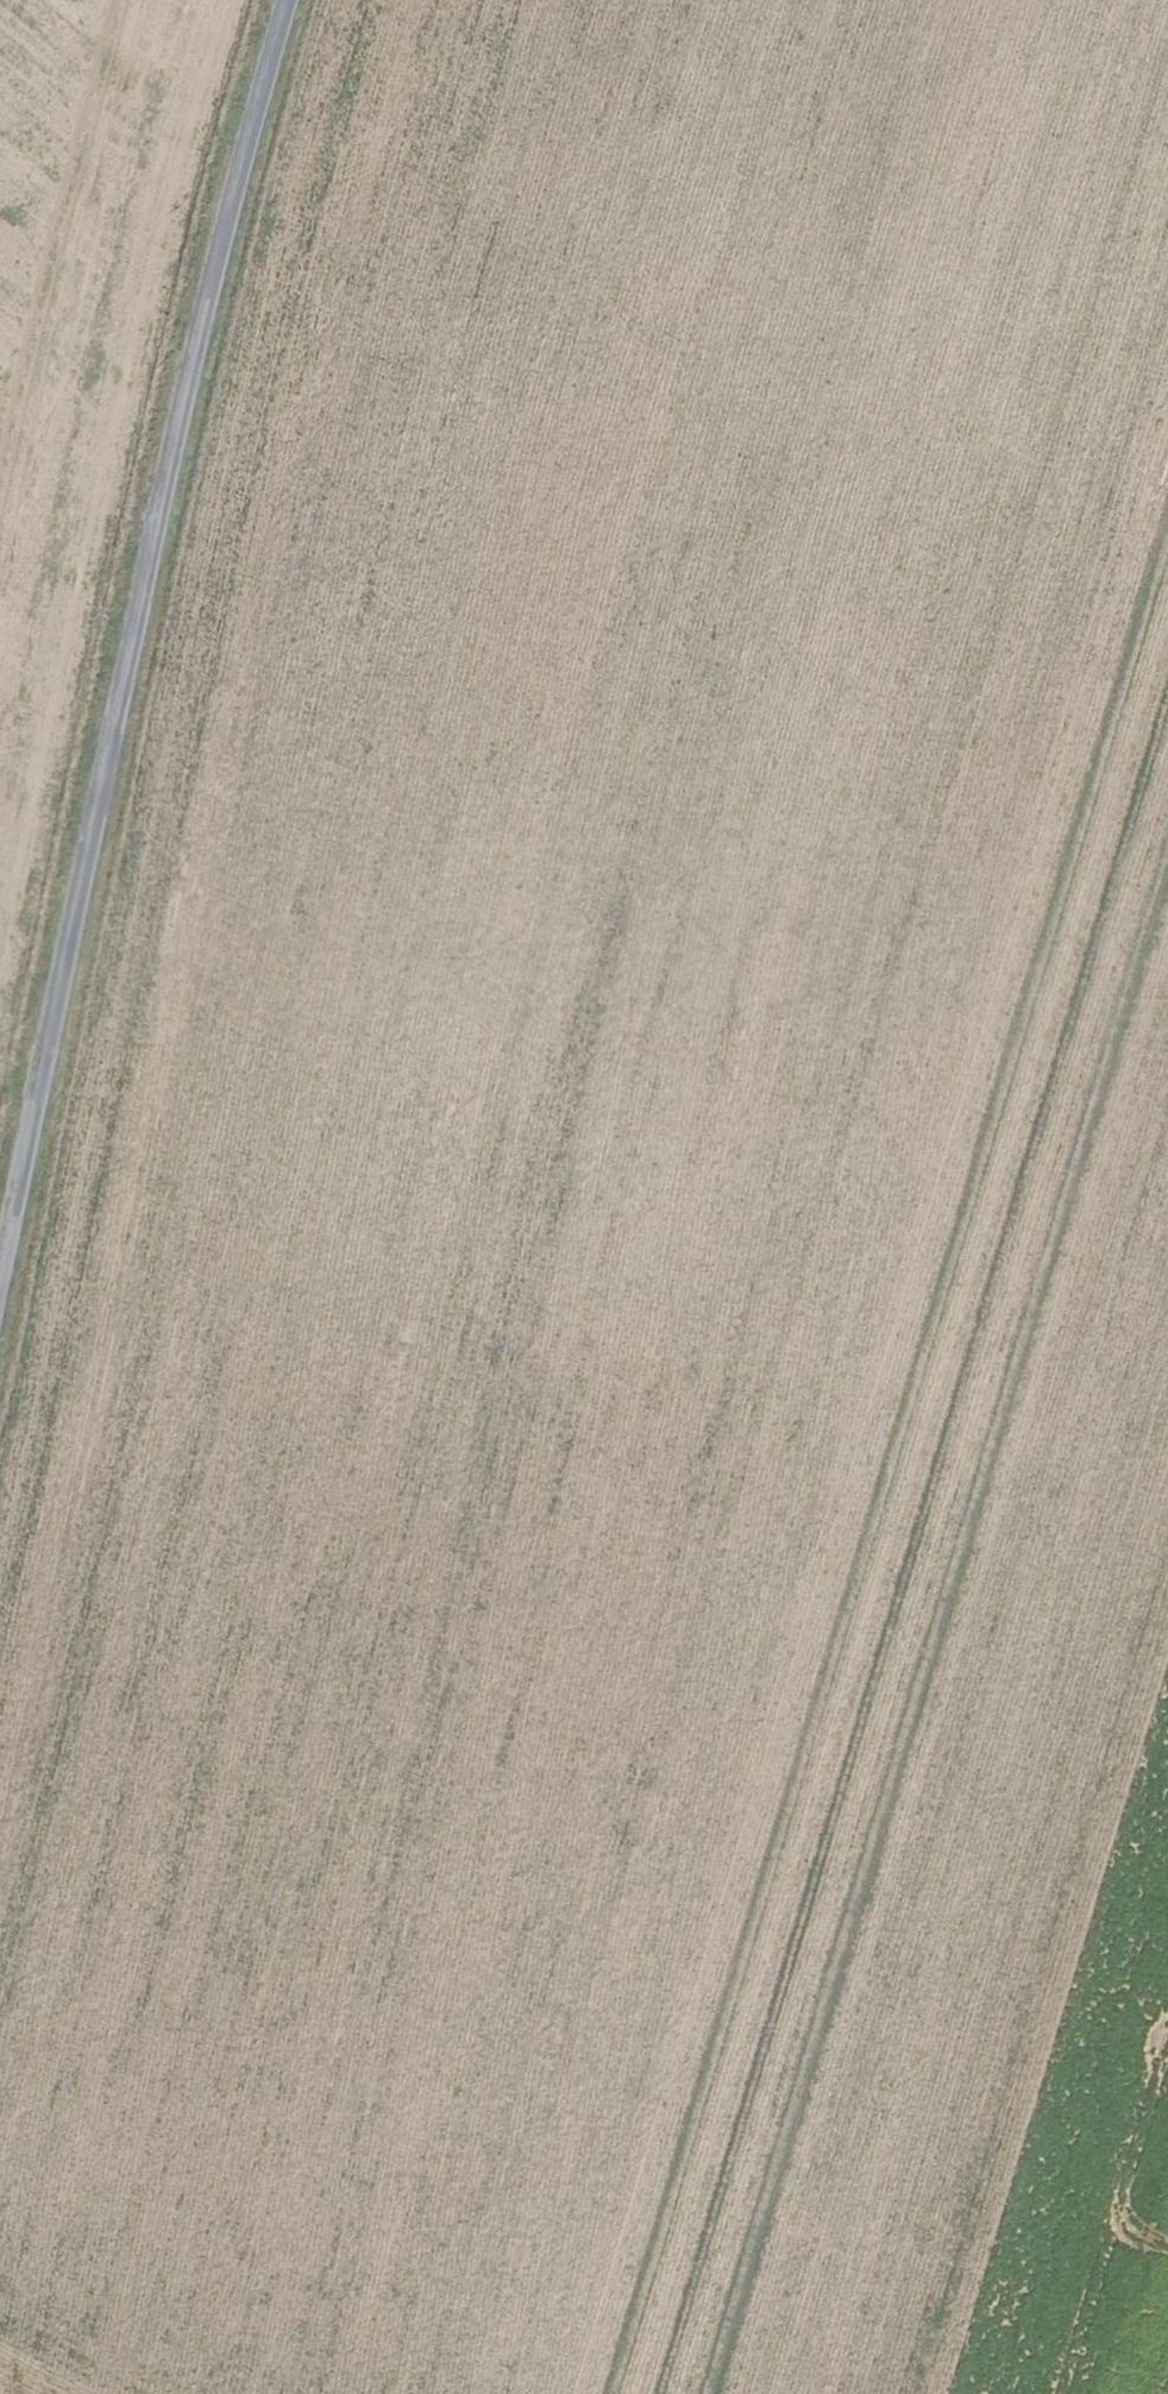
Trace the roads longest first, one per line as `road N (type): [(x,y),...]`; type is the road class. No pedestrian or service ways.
road 1 (unclassified): [(0,1273),(219,245),(288,0)]

